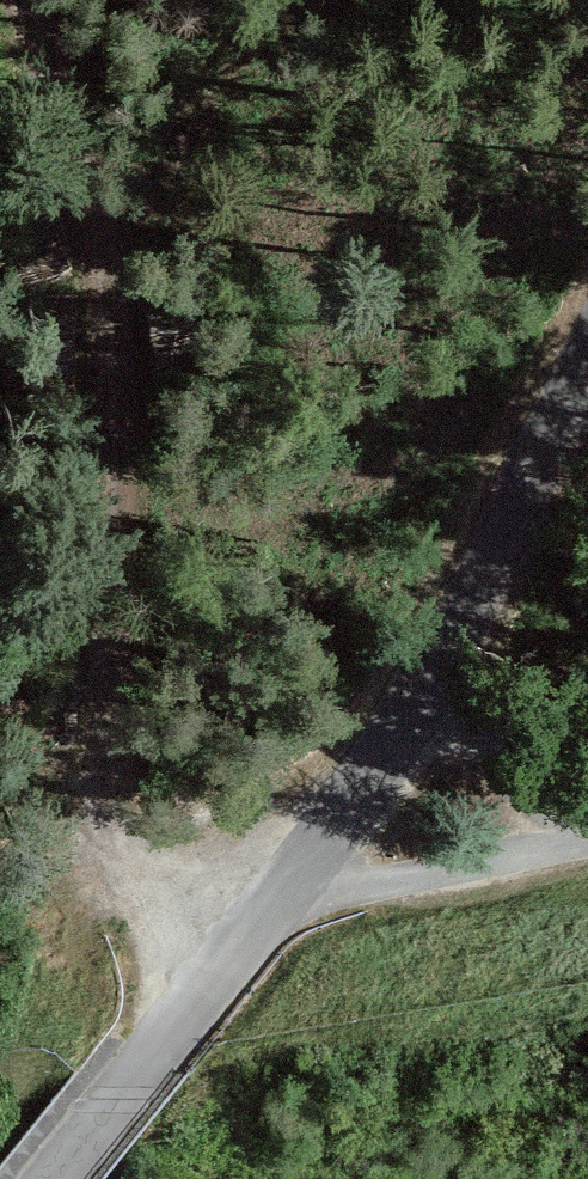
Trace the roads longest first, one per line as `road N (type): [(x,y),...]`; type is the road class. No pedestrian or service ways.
road 1 (track): [(227,965),(131,858),(114,824),(103,753),(122,488),(113,286),(26,0)]
road 2 (unclassified): [(587,354),(423,685),(290,886),(51,1178)]
road 3 (track): [(290,886),(356,887),(587,841)]
road 4 (track): [(587,830),(542,798),(423,685)]

